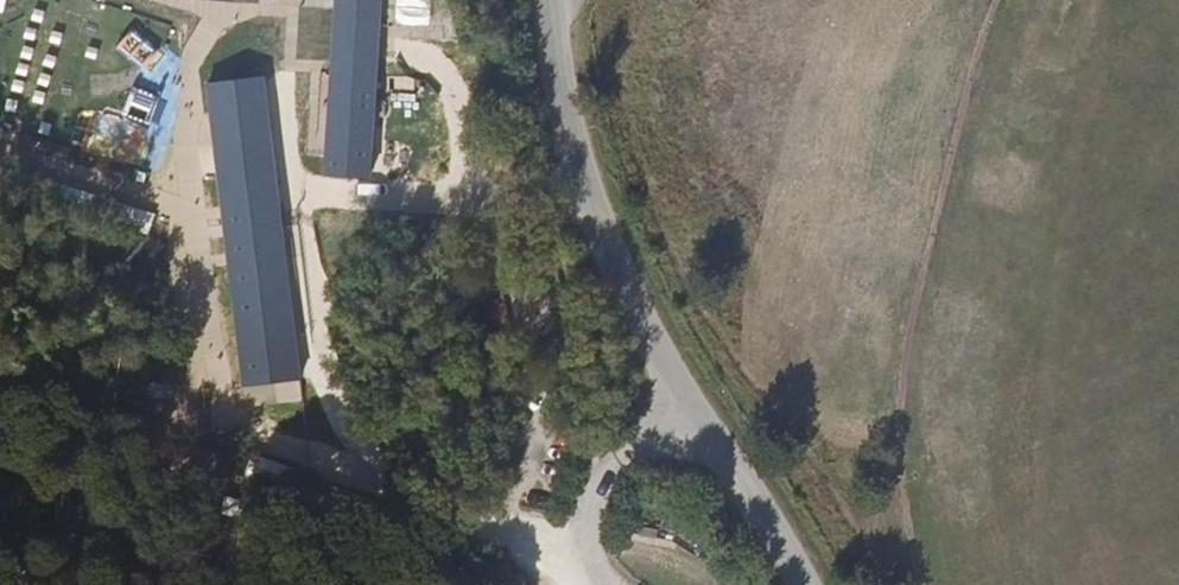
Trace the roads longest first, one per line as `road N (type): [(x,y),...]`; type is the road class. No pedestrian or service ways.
road 1 (unclassified): [(808,584),(641,317),(565,109),(554,0)]

